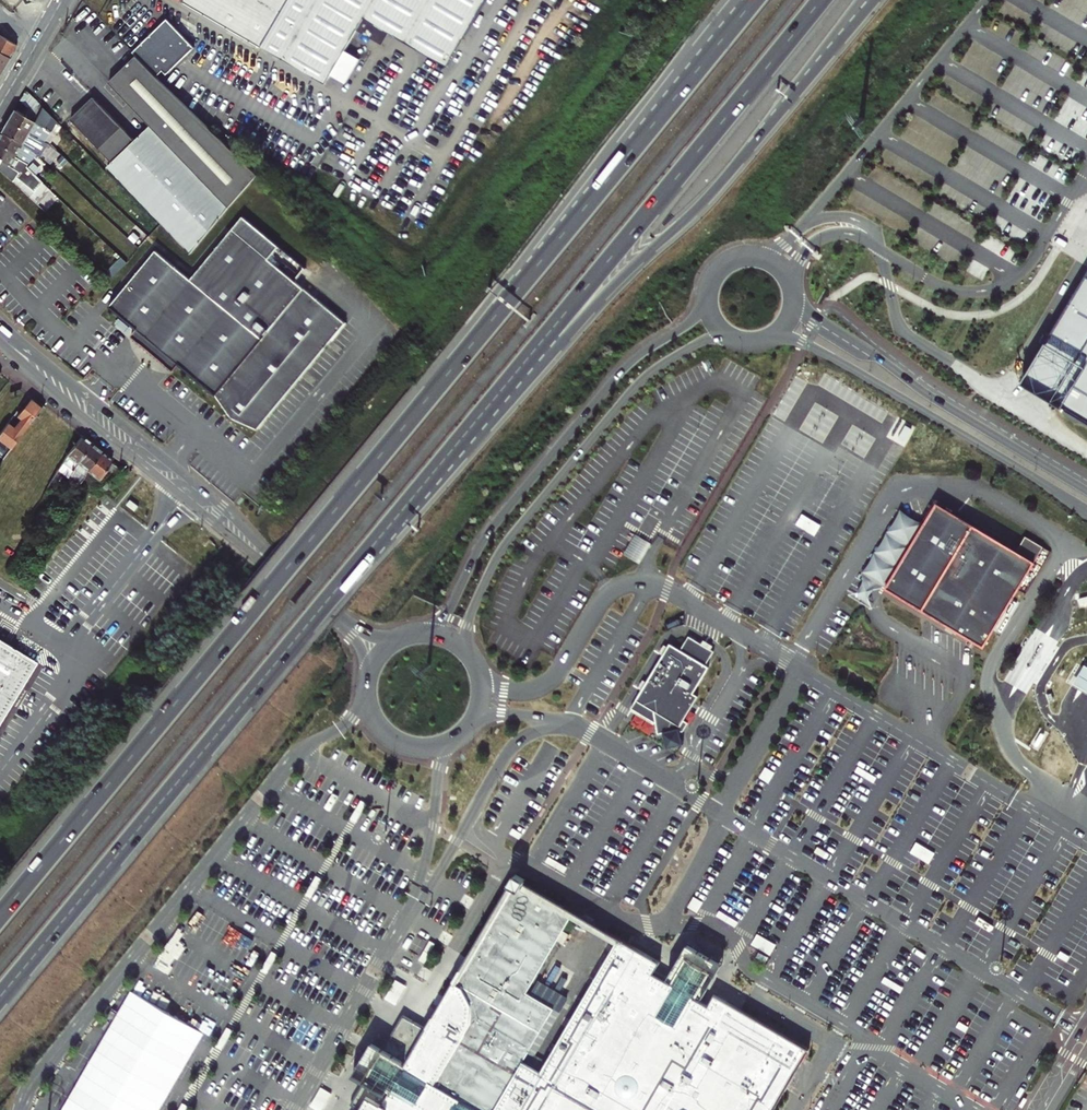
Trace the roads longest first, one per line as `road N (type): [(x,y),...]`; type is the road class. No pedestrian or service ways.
road 1 (motorway): [(754,0),(0,916)]
road 2 (motorway): [(0,998),(497,395)]
road 3 (motorway): [(497,395),(820,0)]
road 4 (motorway): [(497,395),(692,213),(824,59)]
road 5 (tertiary): [(707,293),(687,324),(617,376),(493,526),(446,616),(423,633)]
road 6 (tertiary): [(468,652),(466,627),(498,554),(630,393),(695,345),(733,340)]
road 7 (tertiary): [(293,584),(222,506),(0,326)]
road 8 (tertiary): [(0,343),(293,584)]
road 9 (tertiary): [(771,338),(822,352),(1086,512)]
road 10 (tertiary): [(1086,491),(926,395),(794,294)]
road 11 (tertiary): [(368,677),(367,702),(381,730),(406,747),(437,748),(465,734),(481,708),(482,677),(468,652)]
road 12 (tertiary): [(794,294),(781,268),(751,255),(724,264),(707,293)]

